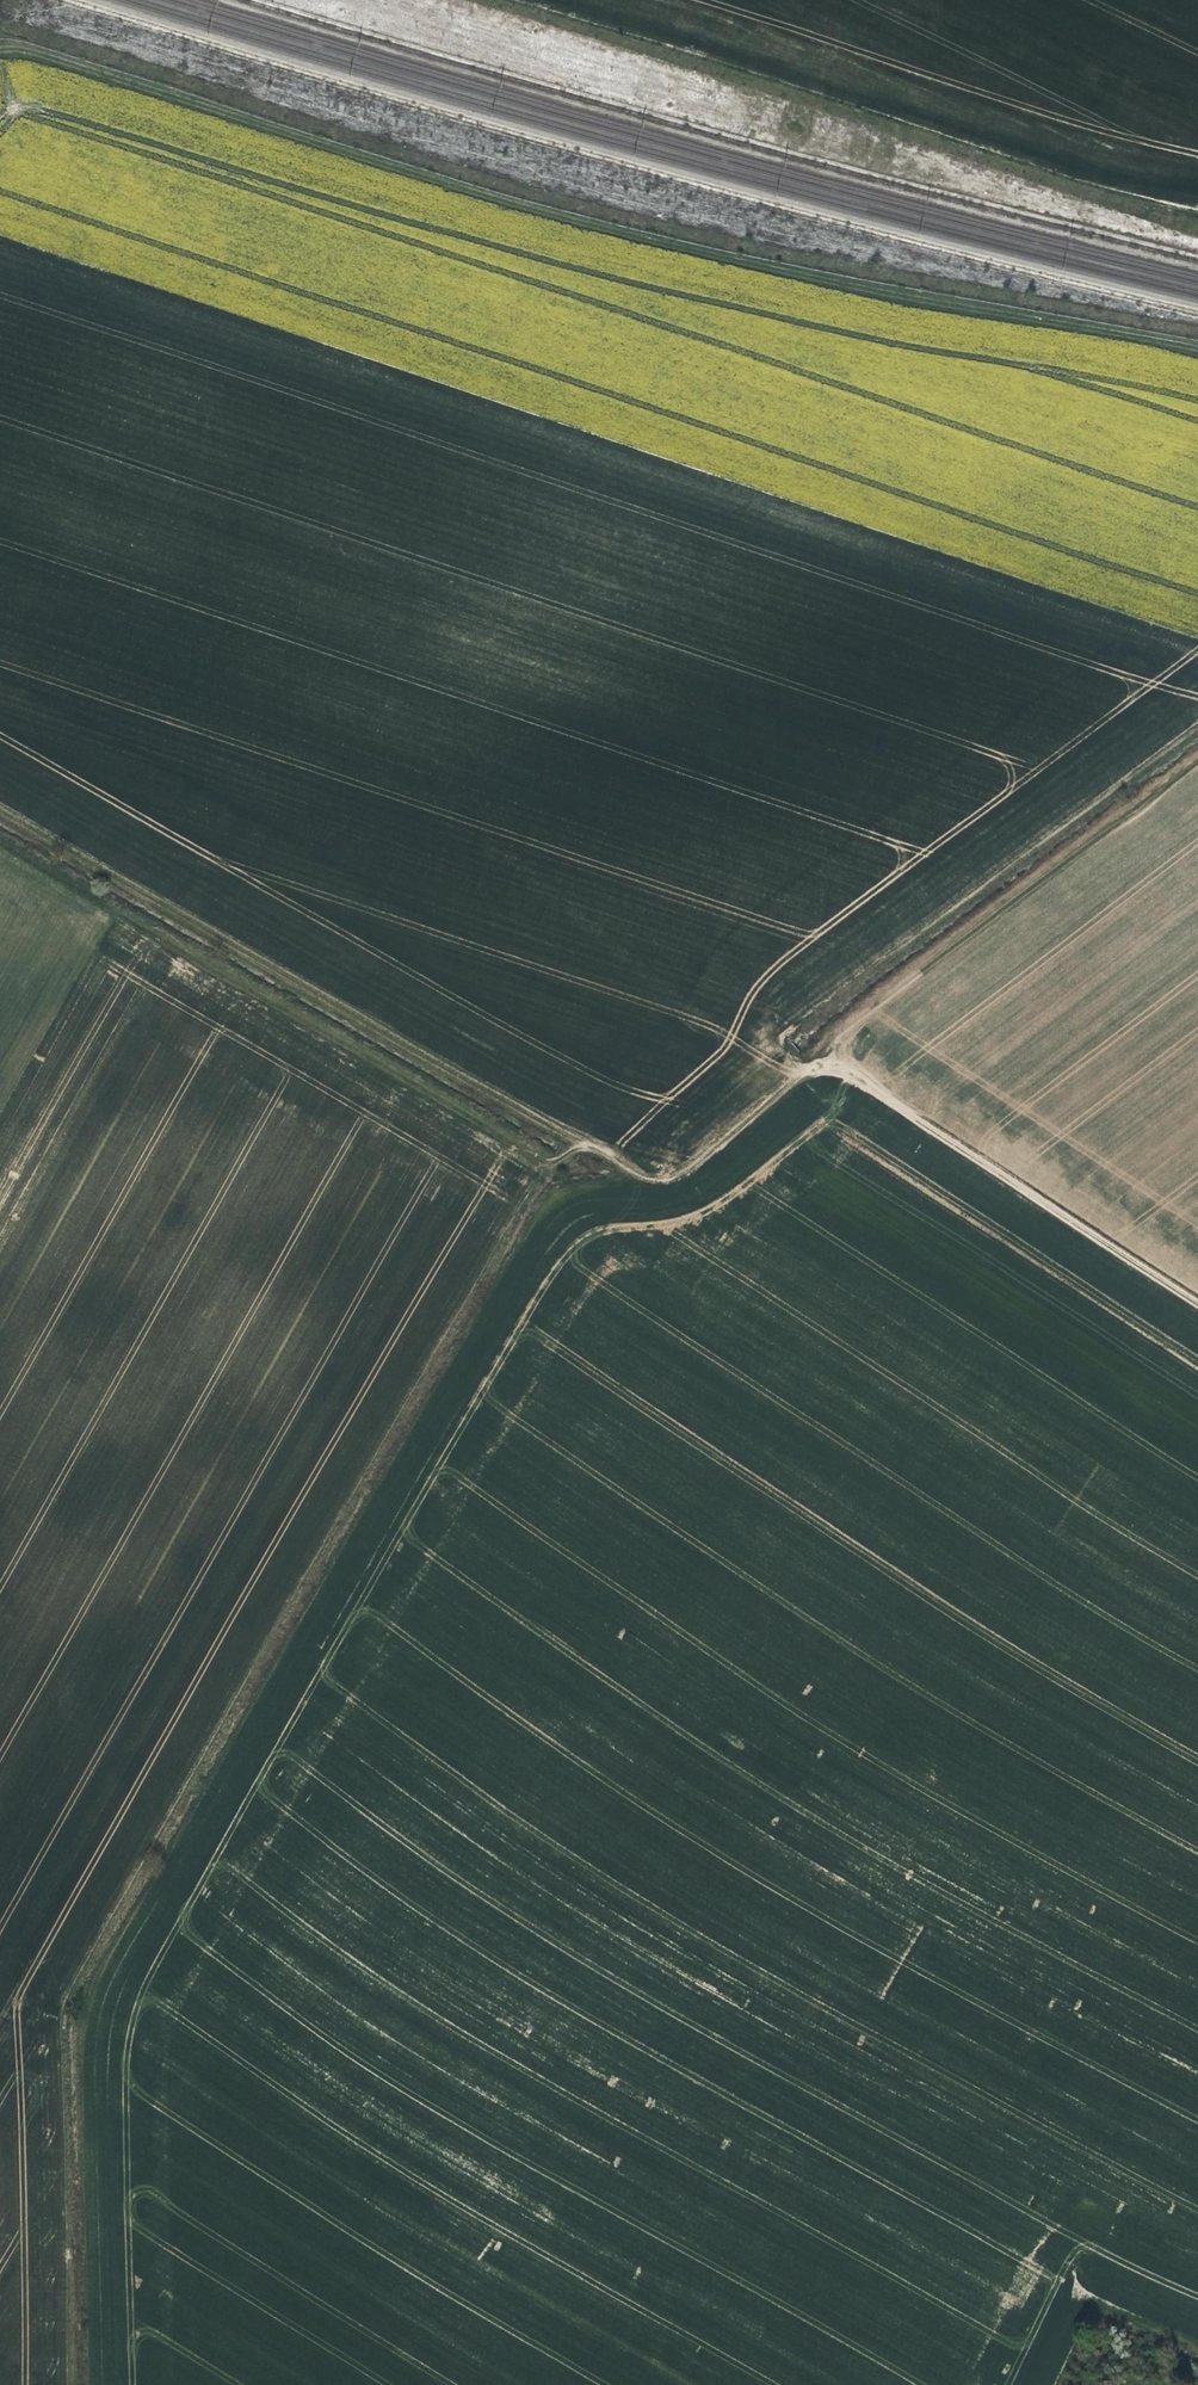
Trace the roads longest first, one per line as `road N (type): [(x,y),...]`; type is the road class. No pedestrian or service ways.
road 1 (track): [(0,52),(22,51),(697,250),(1197,352)]
road 2 (track): [(1197,763),(815,1063),(1197,1310)]
road 3 (track): [(815,1063),(703,1163),(659,1178),(578,1150),(555,1164)]

